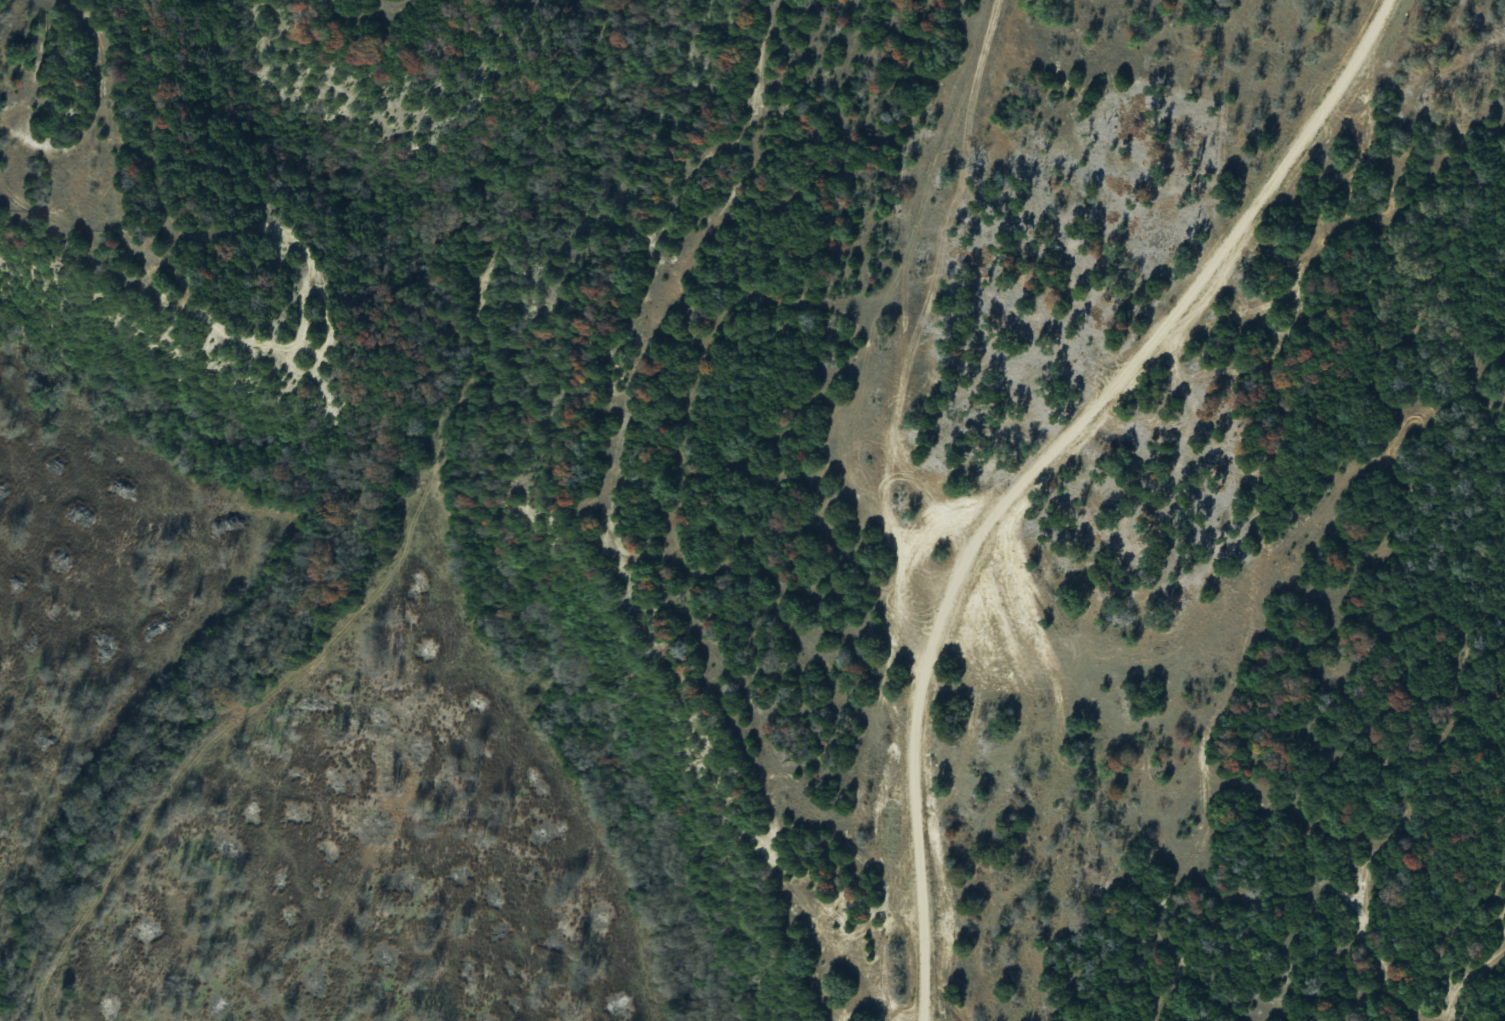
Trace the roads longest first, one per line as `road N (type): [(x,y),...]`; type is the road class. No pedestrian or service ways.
road 1 (track): [(926,1020),(912,721),(930,631),(968,555),(1028,479),(1140,367),(1304,147),(1392,0)]

